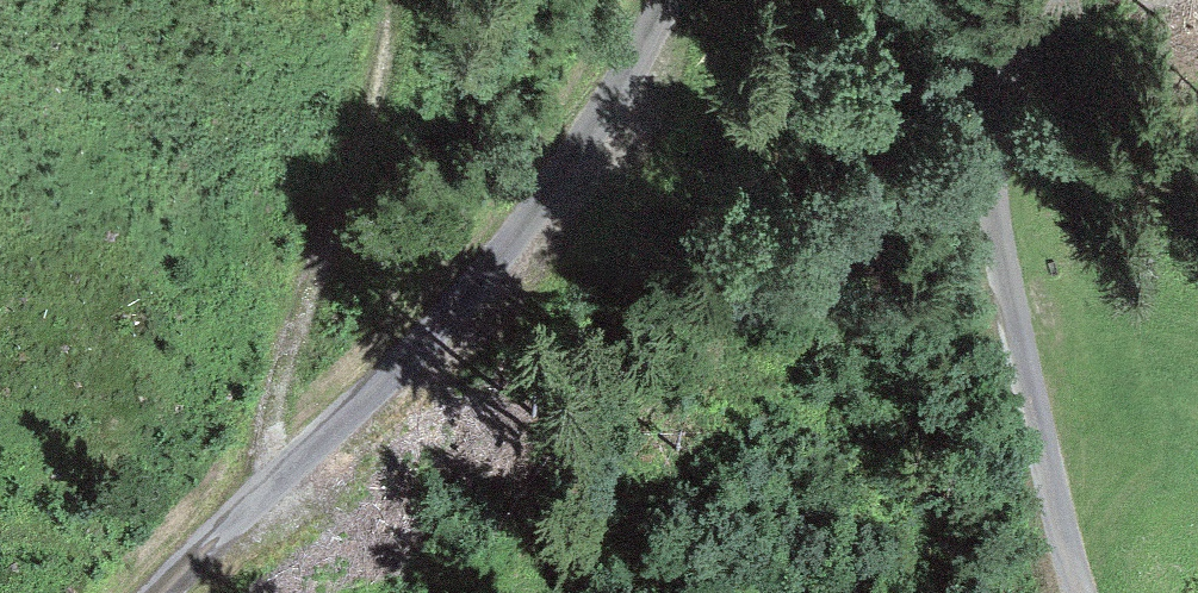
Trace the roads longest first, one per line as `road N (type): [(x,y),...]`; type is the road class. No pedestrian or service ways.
road 1 (track): [(667,0),(621,97),(568,178),(181,592)]
road 2 (track): [(1074,0),(1017,67),(997,126),(997,225),(1083,592)]
road 3 (track): [(255,513),(326,266),(398,79),(403,0)]

